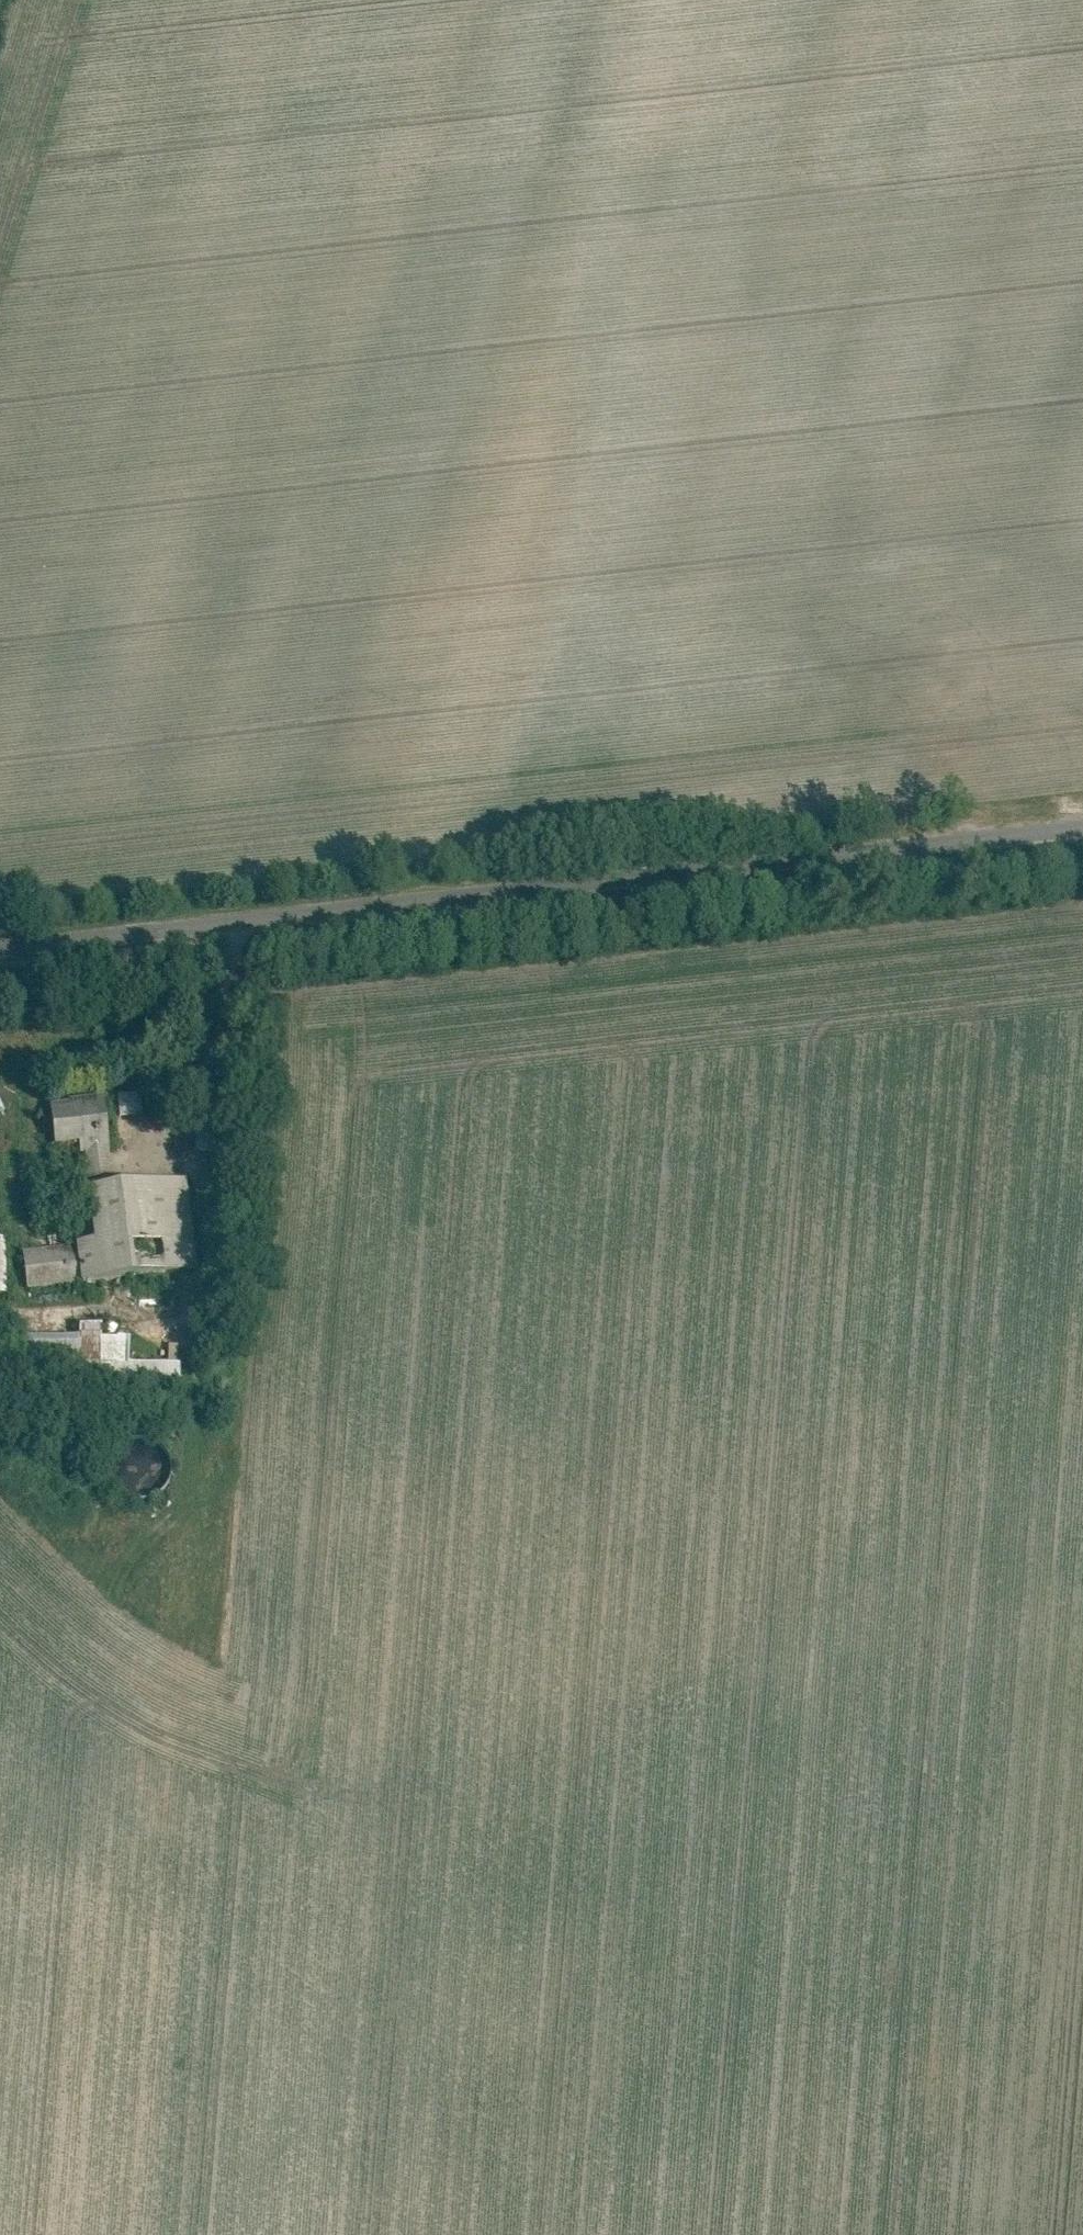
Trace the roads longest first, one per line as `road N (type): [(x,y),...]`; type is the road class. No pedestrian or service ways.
road 1 (unclassified): [(0,957),(1082,833)]

